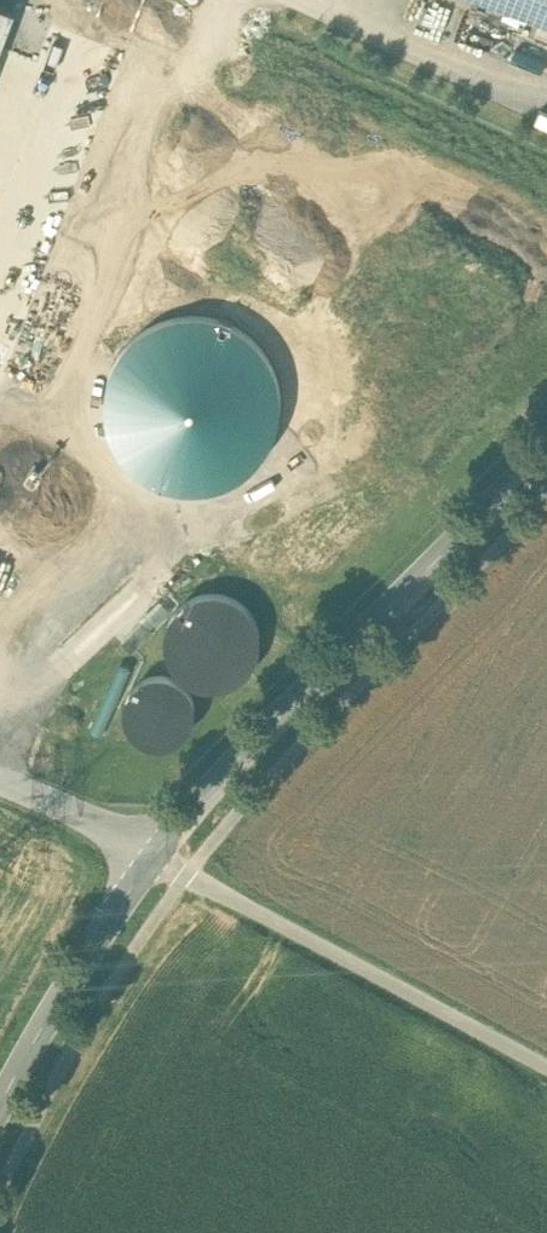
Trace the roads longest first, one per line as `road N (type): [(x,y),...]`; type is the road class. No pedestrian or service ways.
road 1 (tertiary): [(153,853),(546,448)]
road 2 (unclassified): [(153,853),(546,1066)]
road 3 (tertiary): [(0,1105),(153,853)]
road 4 (unclassified): [(153,853),(0,782)]

